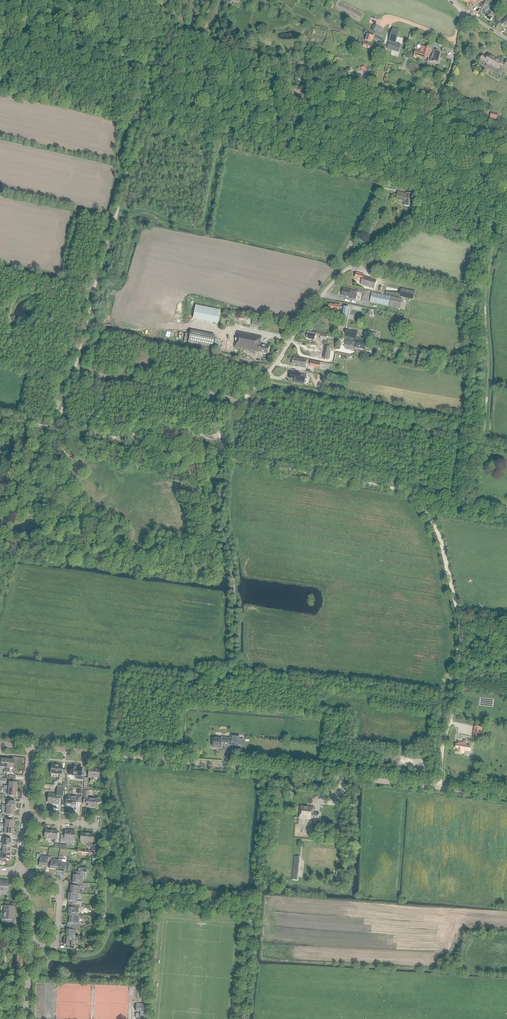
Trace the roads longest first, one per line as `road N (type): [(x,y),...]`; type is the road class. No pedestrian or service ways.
road 1 (tertiary): [(506,794),(30,748)]
road 2 (unclassified): [(266,376),(332,283),(415,221),(464,11)]
road 3 (track): [(435,787),(458,638),(437,532),(412,493)]
road 4 (track): [(412,493),(233,460),(215,434)]
road 5 (track): [(57,429),(116,439),(155,430),(215,434)]
road 6 (residential): [(31,945),(55,941),(60,887),(20,873)]

